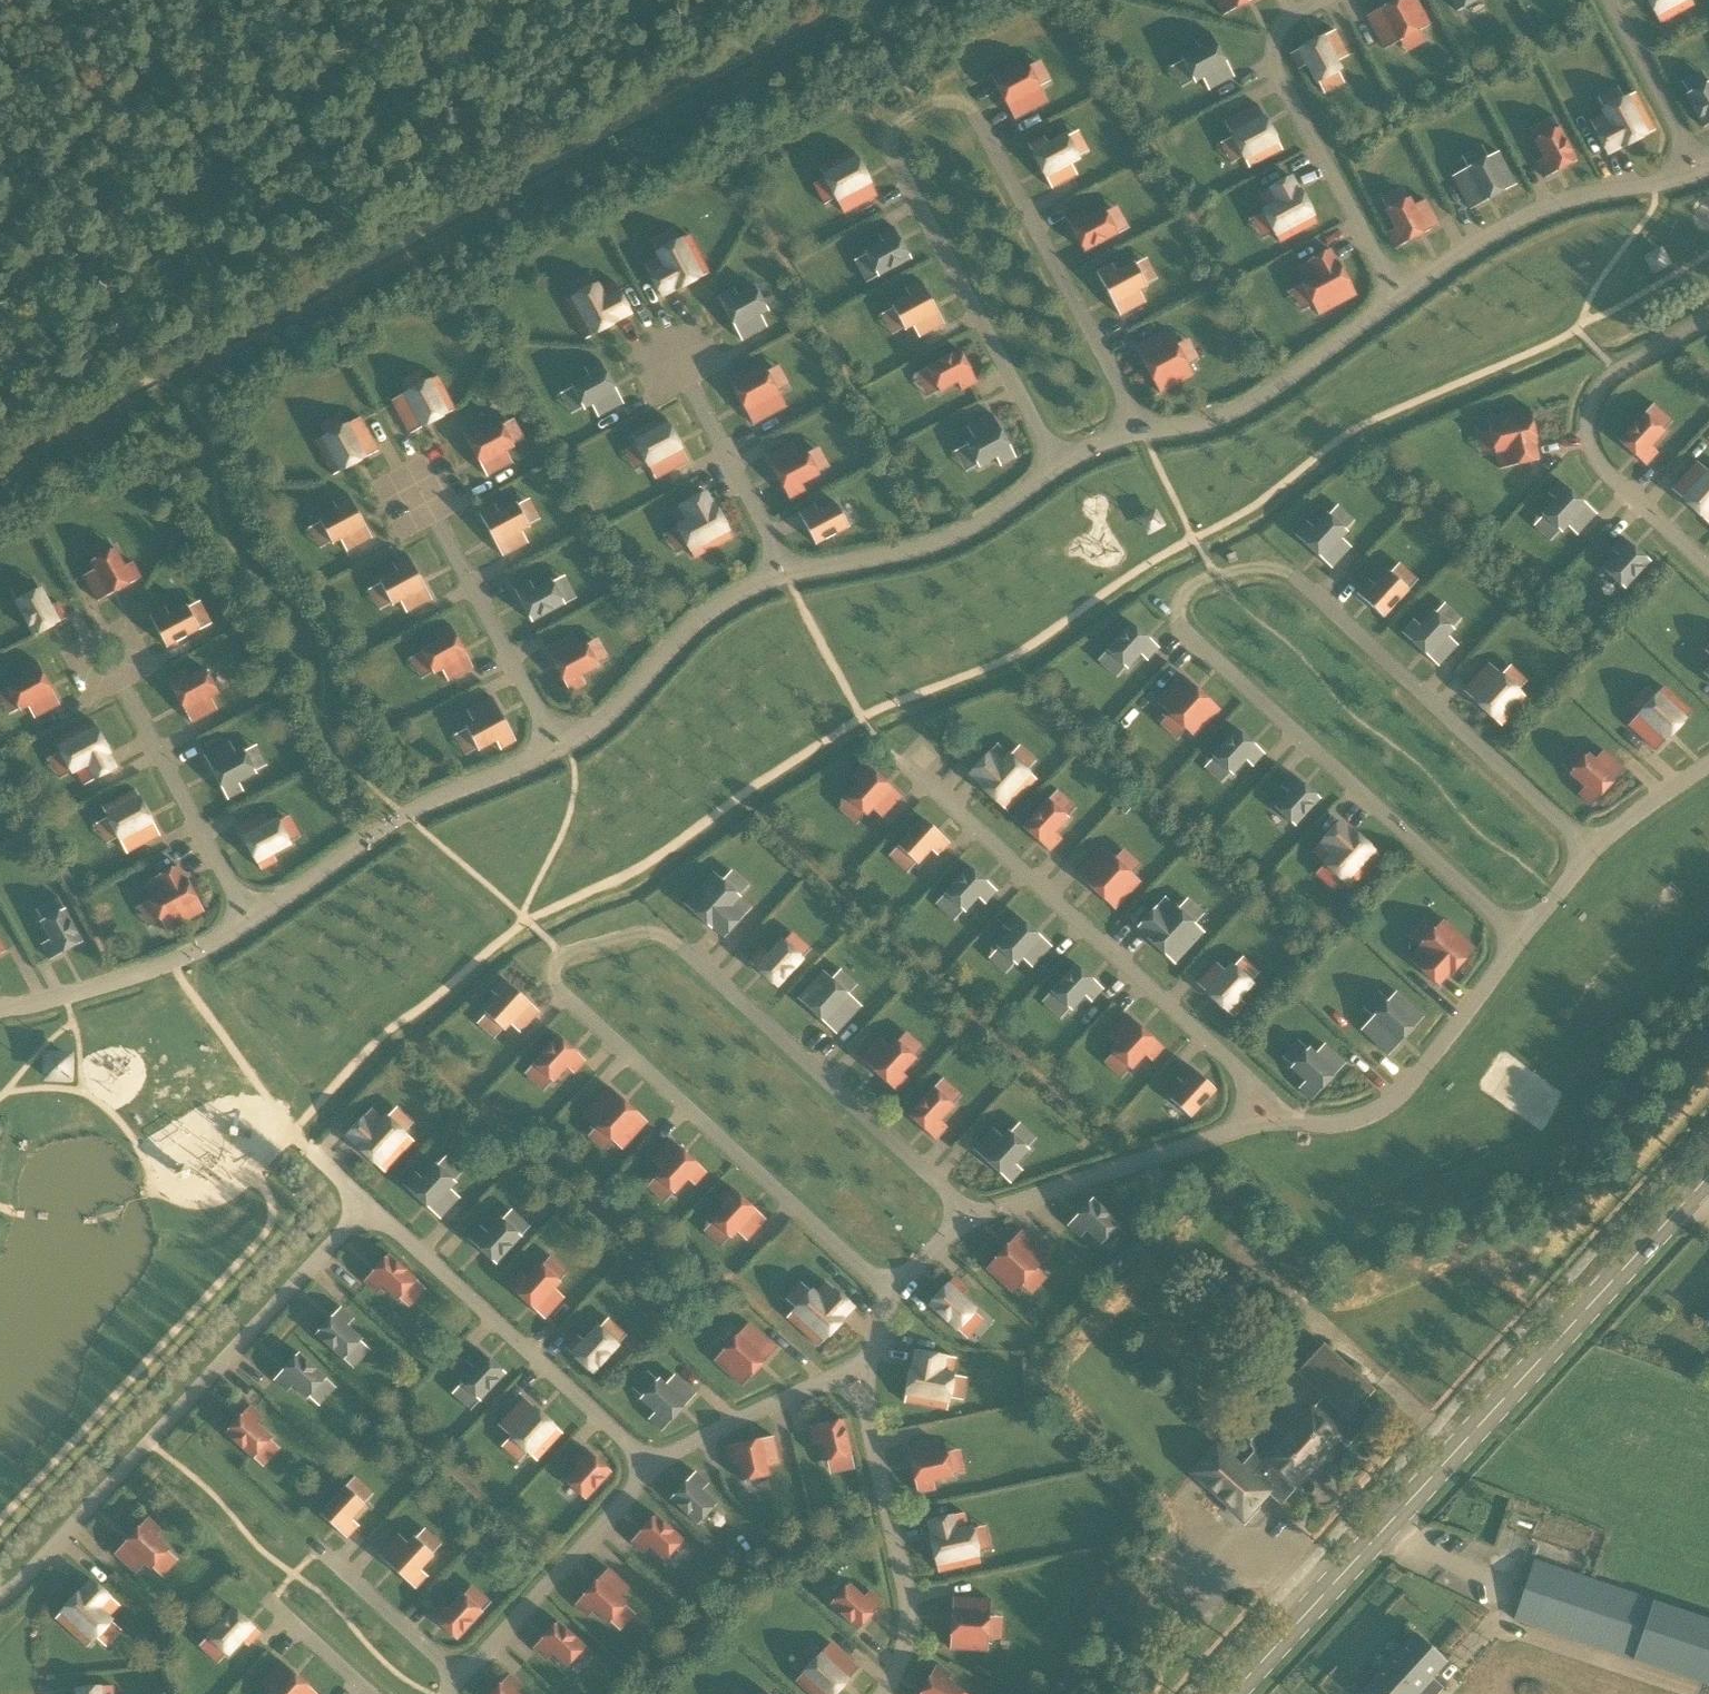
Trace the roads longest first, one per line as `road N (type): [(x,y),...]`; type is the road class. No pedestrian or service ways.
road 1 (track): [(851,0),(159,376)]
road 2 (secondary): [(1233,1693),(1708,1179)]
road 3 (track): [(159,376),(0,459)]

